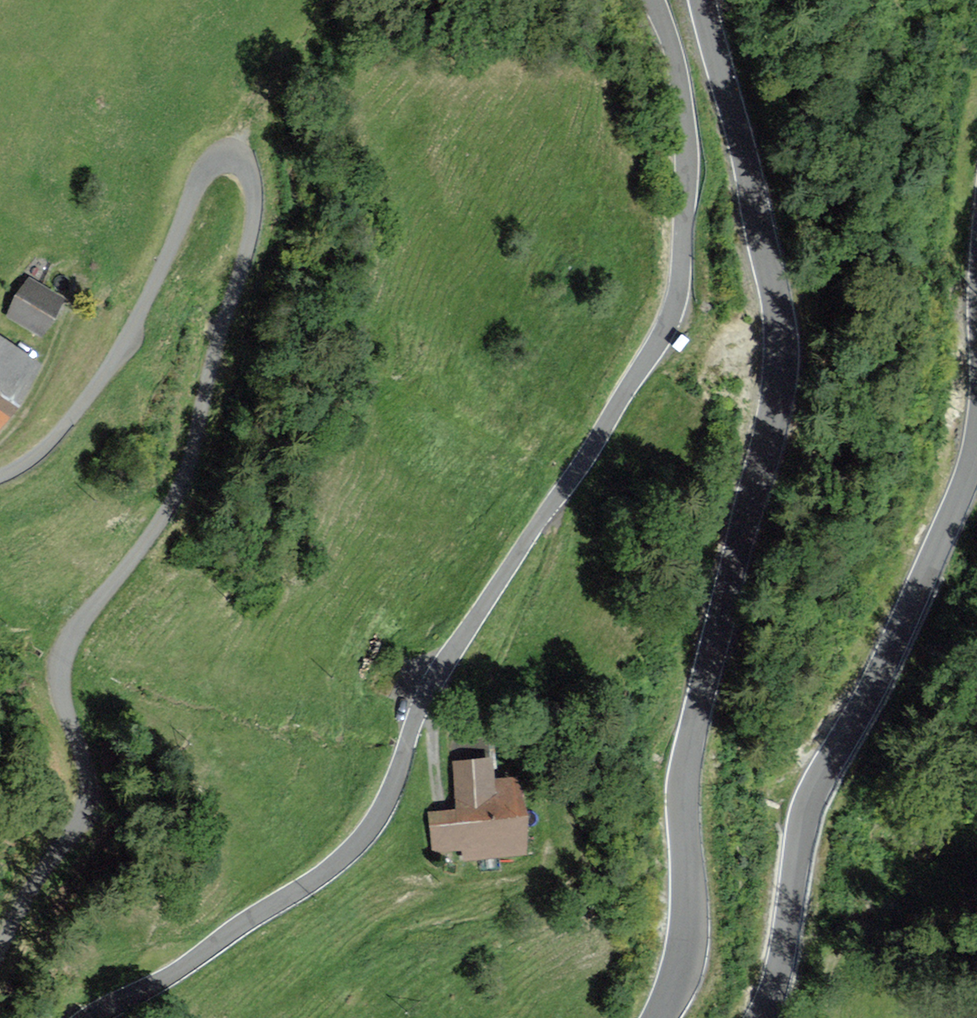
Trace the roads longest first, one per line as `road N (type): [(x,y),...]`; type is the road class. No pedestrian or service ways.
road 1 (unclassified): [(0,477),(37,456),(105,373),(204,171),(221,159),(244,164),(252,179),(251,230),(189,461),(149,537),(62,657),(63,699),(91,769),(87,810),(28,890),(0,950)]
road 2 (unclassified): [(654,0),(674,59),(685,156),(680,278),(661,335),(436,678),(386,799),(357,843),(184,965),(88,1017)]
road 3 (unclassified): [(703,0),(784,344),(775,416),(688,752),(685,947),(659,1017)]
road 4 (unclassified): [(763,1017),(807,813),(874,687),(976,446)]
road 5 (track): [(67,312),(31,397),(0,437)]

